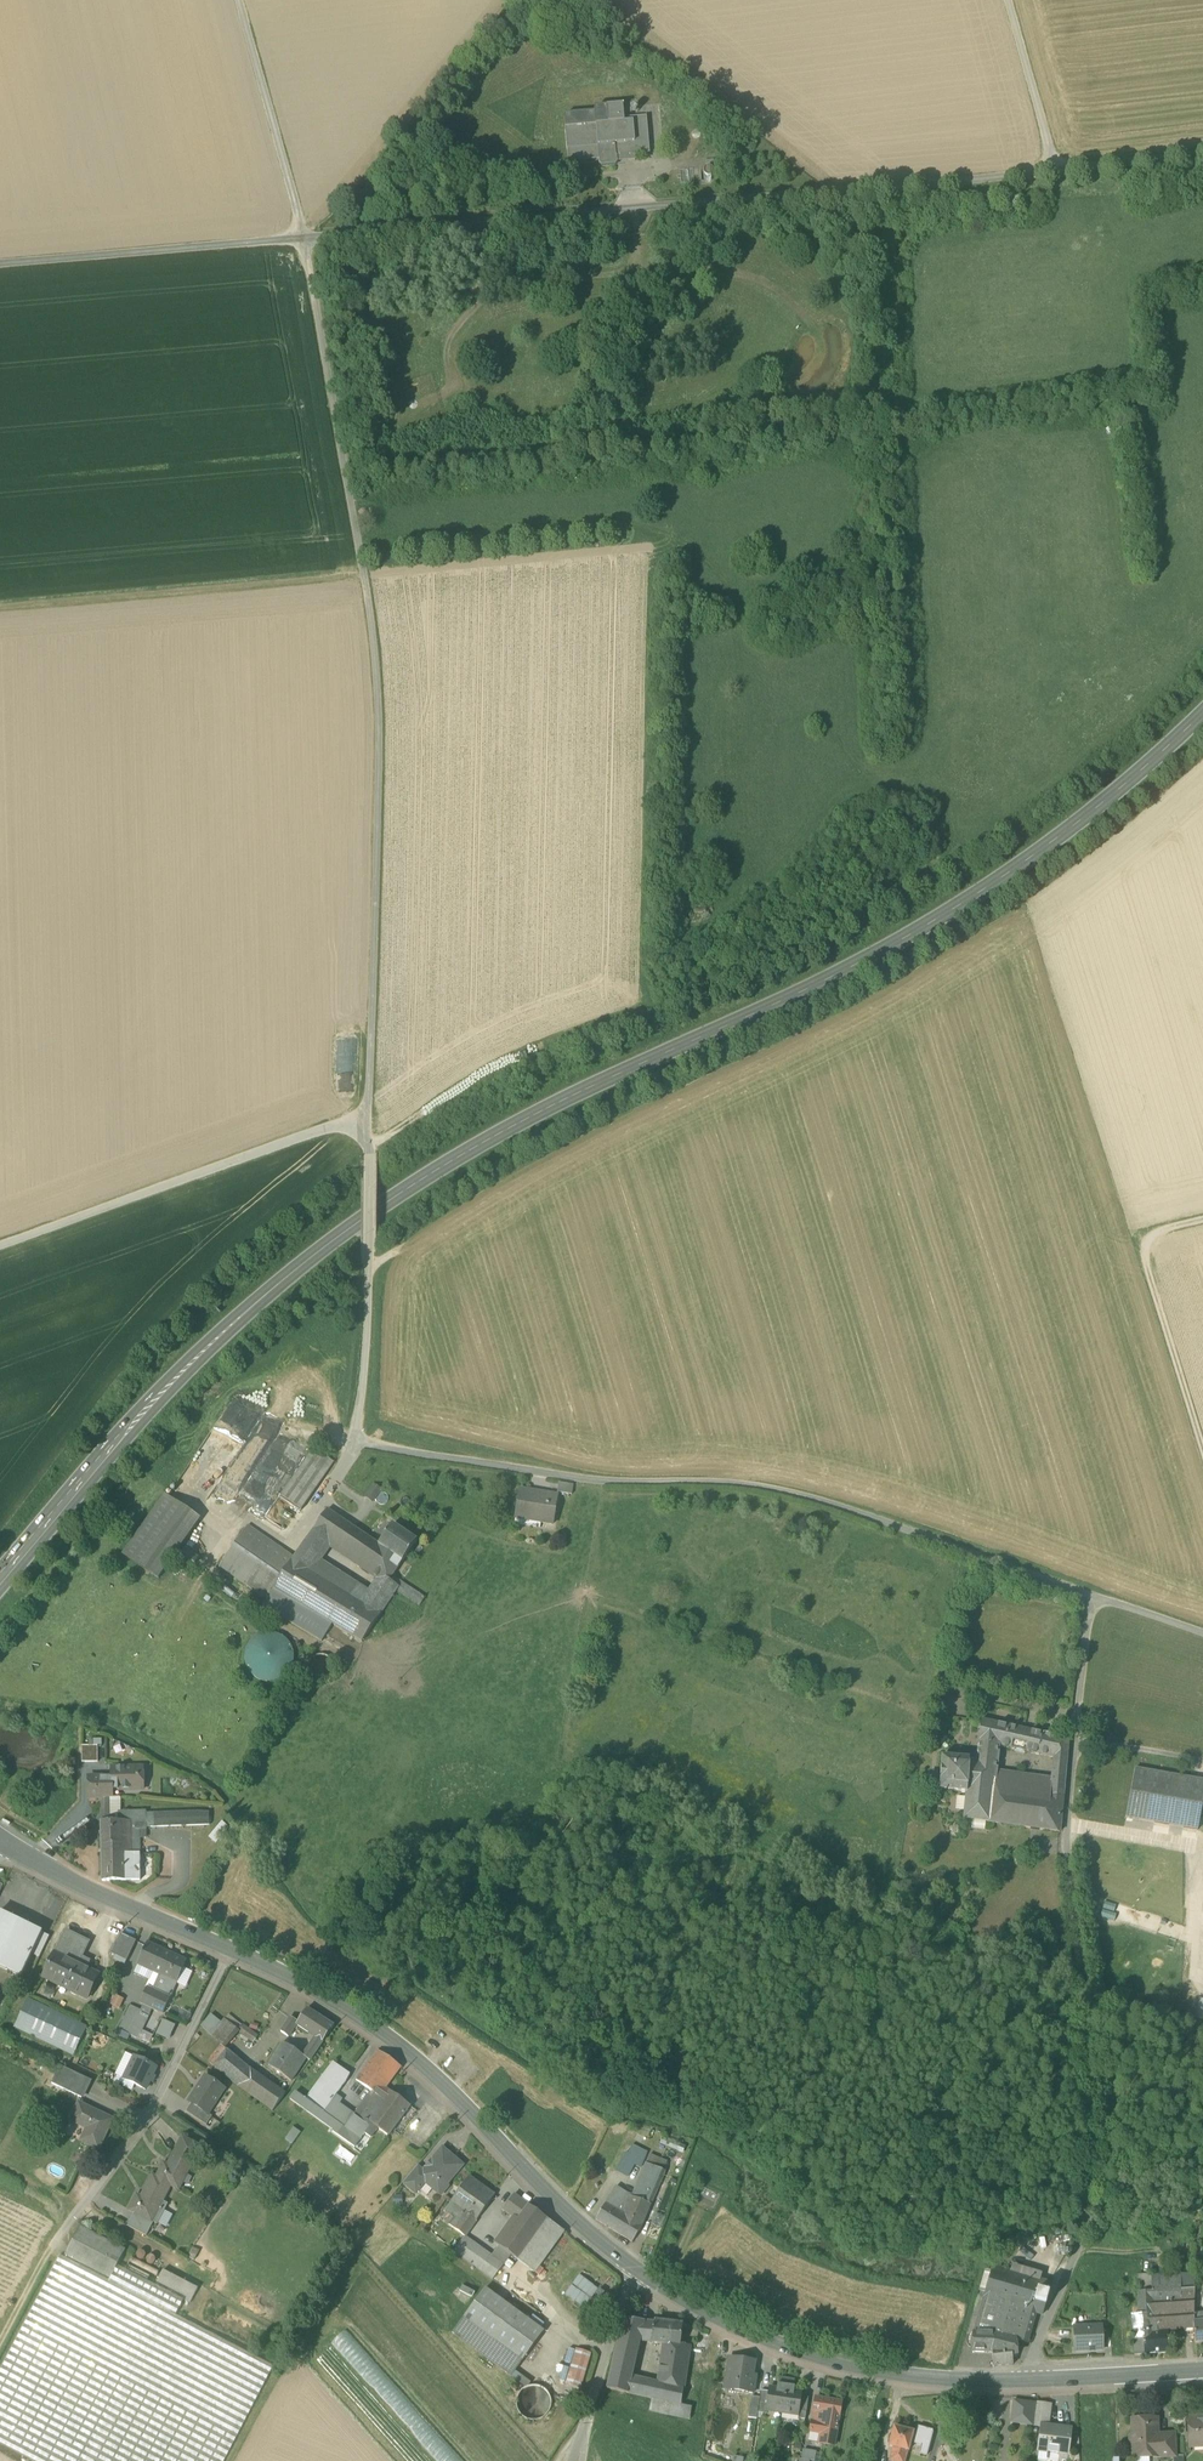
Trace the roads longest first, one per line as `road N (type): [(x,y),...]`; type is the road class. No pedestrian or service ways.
road 1 (primary): [(1202,710),(1100,803),(921,926),(516,1119),(317,1248),(167,1385),(0,1578)]
road 2 (tertiary): [(1202,2370),(940,2381),(828,2361),(759,2338),(697,2307),(590,2233),(392,2040),(319,1992),(230,1948)]
road 3 (track): [(1202,155),(303,236)]
road 4 (track): [(368,1120),(380,726),(374,649),(303,236)]
road 5 (residential): [(1202,1633),(780,1491),(605,1481),(353,1444)]
road 6 (track): [(369,1141),(394,1137),(489,1084),(787,949),(927,875)]
road 7 (track): [(1035,2380),(1034,2356),(1092,2198),(1065,1849)]
road 8 (track): [(368,1120),(0,1244)]
road 9 (track): [(364,574),(0,606)]
road 10 (residential): [(230,1948),(150,2110),(51,2247)]
road 11 (track): [(353,1444),(370,1261),(368,1120)]
road 12 (track): [(303,236),(0,264)]
road 13 (track): [(303,236),(238,0)]
road 14 (tertiary): [(230,1948),(15,1851)]
road 15 (track): [(1202,1449),(1142,1253),(1155,1231)]
road 16 (track): [(575,2460),(635,2268)]
road 17 (track): [(1008,0),(1055,172)]

